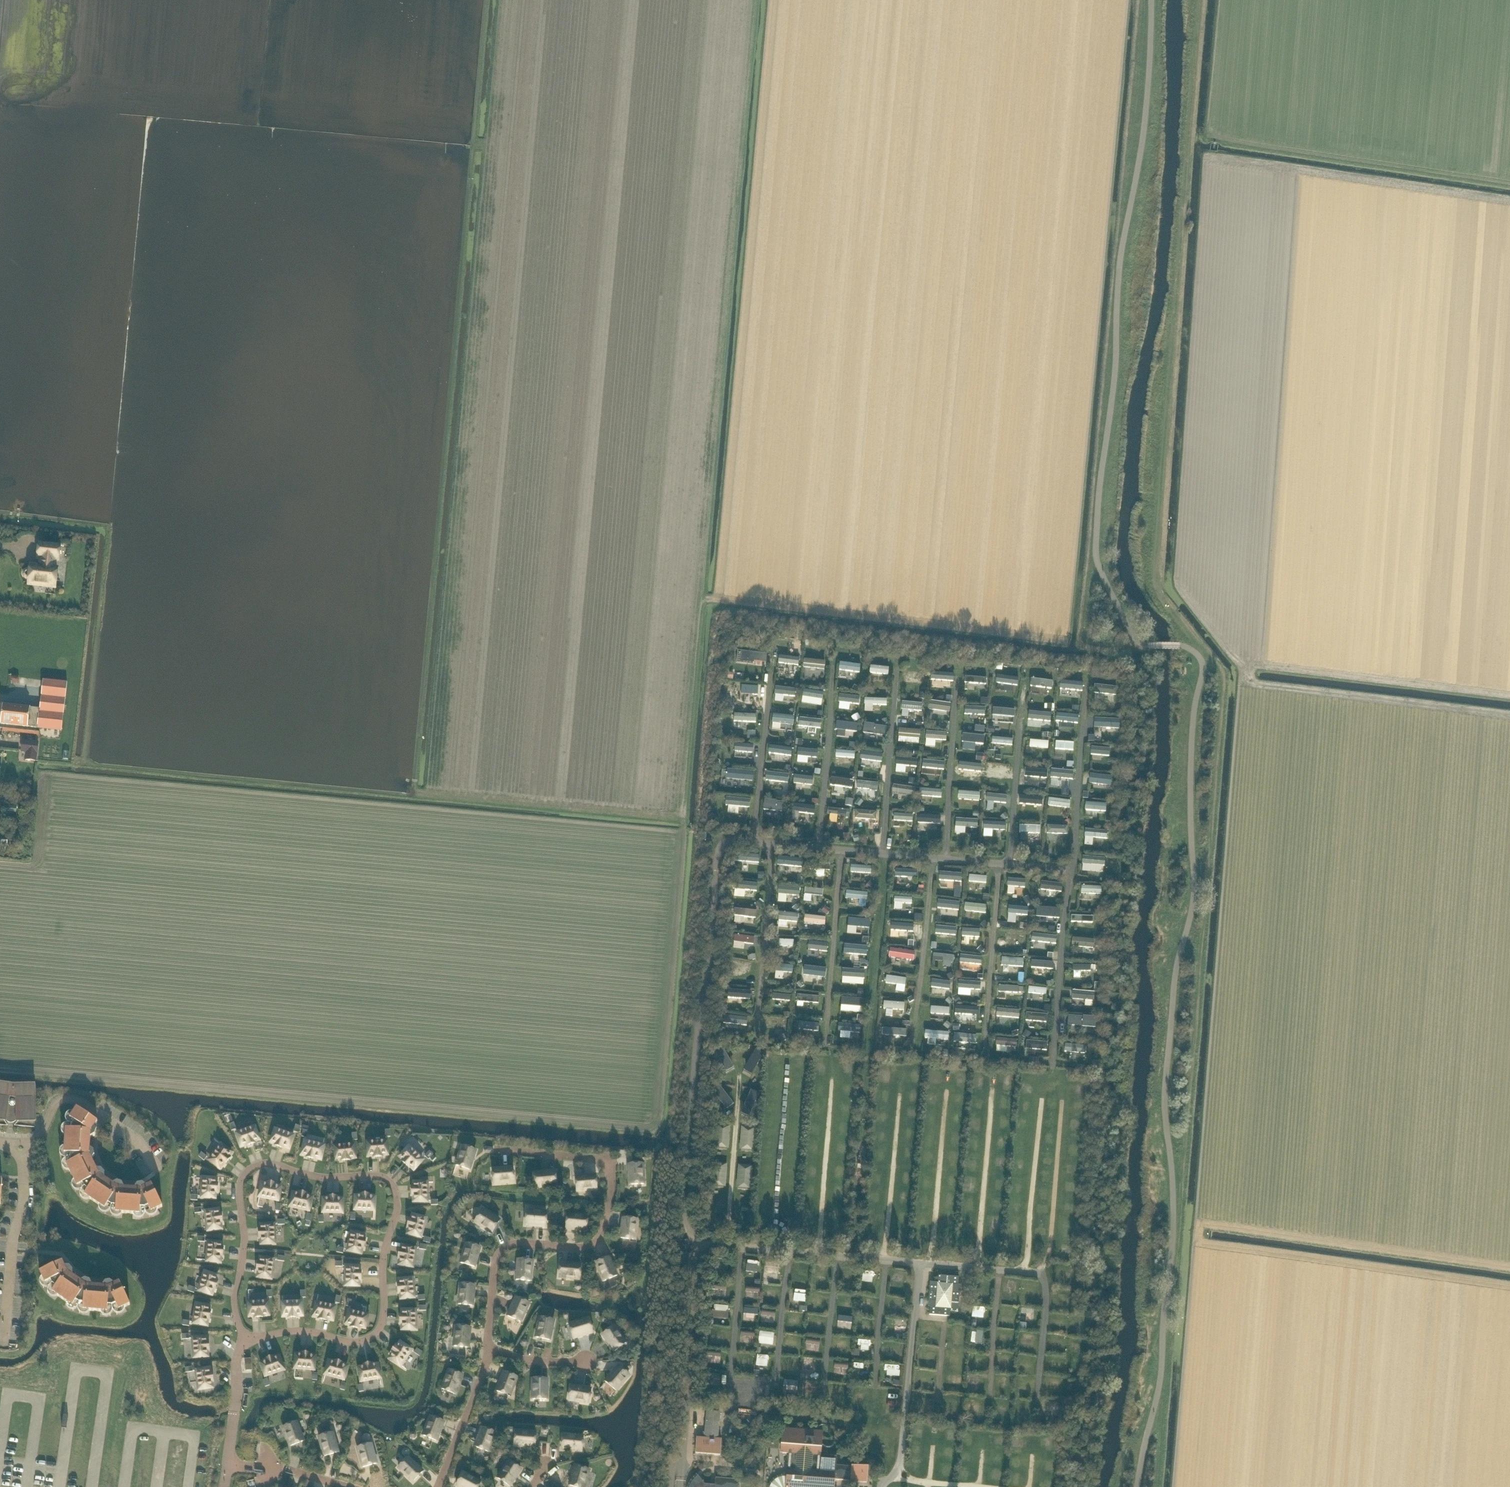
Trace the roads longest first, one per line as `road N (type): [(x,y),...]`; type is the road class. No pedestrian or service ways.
road 1 (track): [(1193,652),(1154,580),(1203,0)]
road 2 (residential): [(4,1344),(24,1148)]
road 3 (residential): [(153,1166),(133,1136),(73,1097),(61,1098),(24,1148)]

